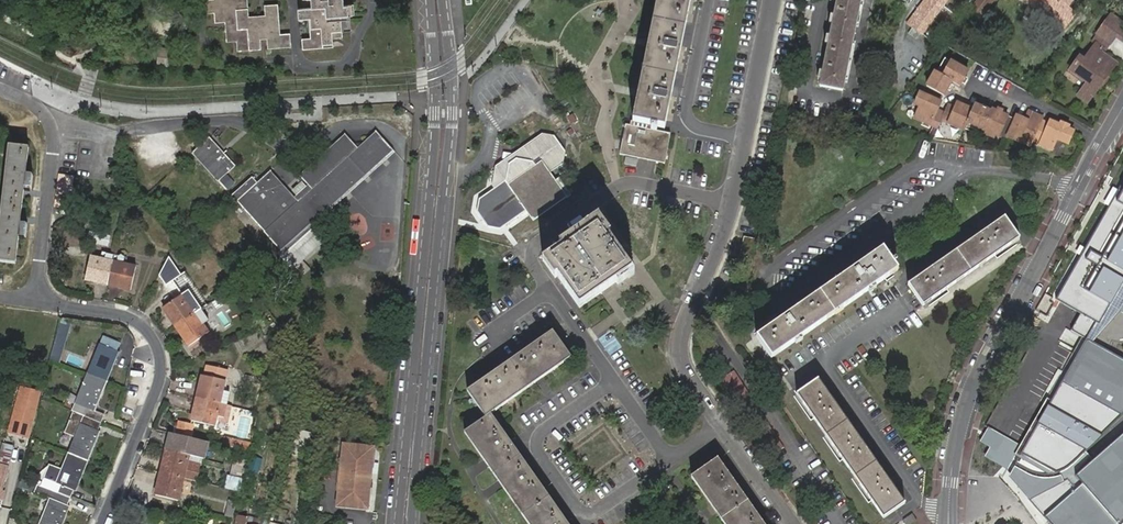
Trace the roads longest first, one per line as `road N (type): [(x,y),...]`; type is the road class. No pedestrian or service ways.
road 1 (residential): [(789,523),(689,379),(680,348),(732,199),(772,0)]
road 2 (unclassified): [(414,523),(451,125),(445,0)]
road 3 (unclassified): [(429,0),(434,124),(397,523)]
road 4 (residential): [(949,523),(971,388),(1122,107)]
road 5 (residential): [(103,523),(164,359),(137,322),(39,302)]
road 6 (residential): [(39,302),(55,125),(0,89)]

